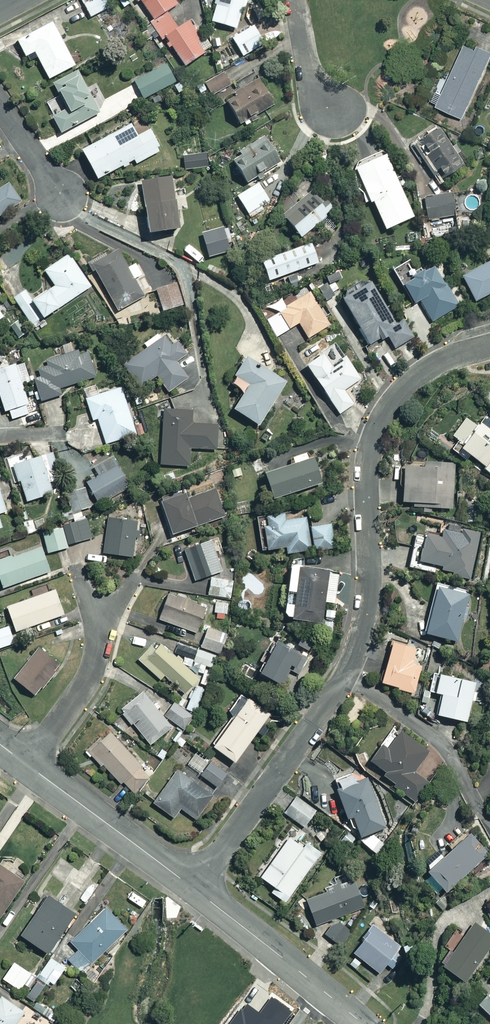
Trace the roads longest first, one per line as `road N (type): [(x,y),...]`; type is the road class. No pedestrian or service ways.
road 1 (residential): [(193,889),(325,708),(354,654),(370,580),(374,442),(386,412),(422,374),(489,345)]
road 2 (residential): [(364,1023),(193,889)]
road 3 (residential): [(193,889),(29,767)]
road 4 (residential): [(104,610),(96,663),(29,767)]

